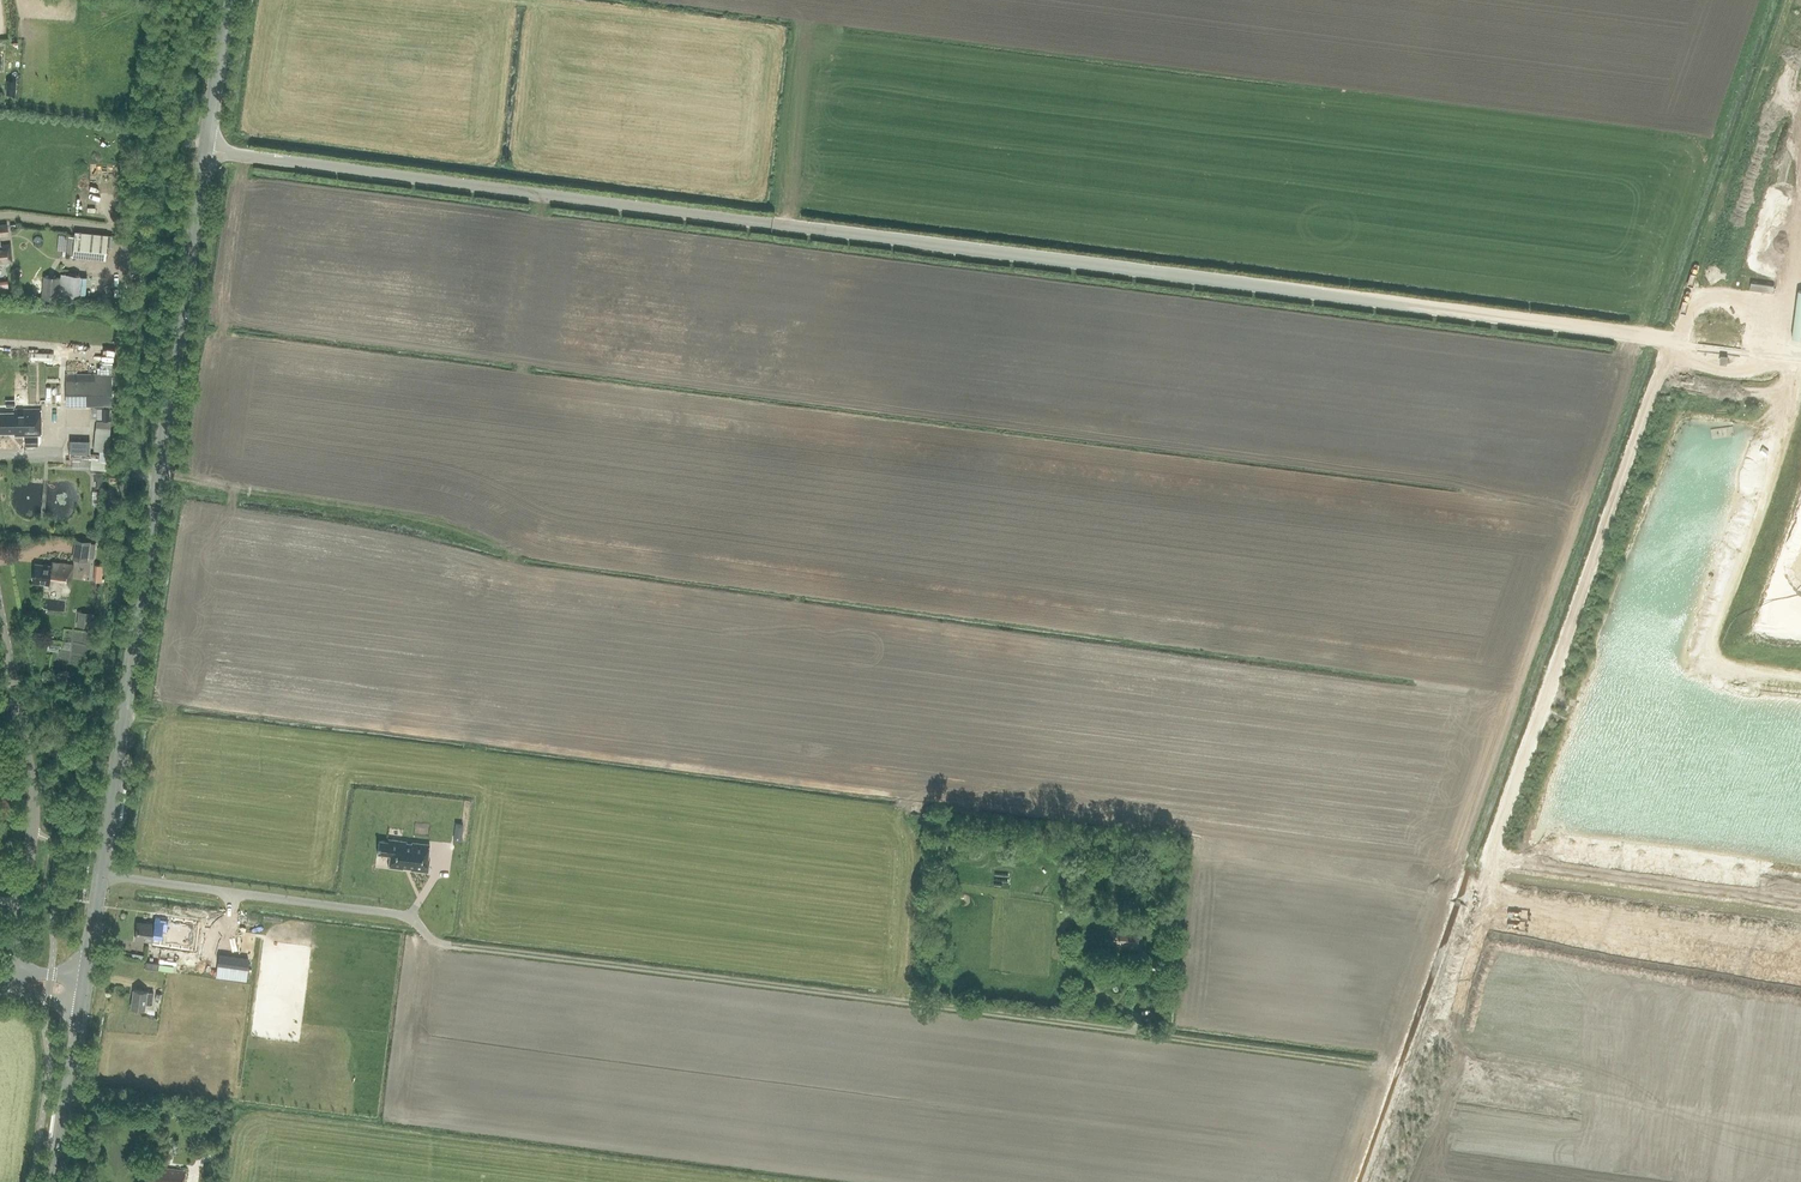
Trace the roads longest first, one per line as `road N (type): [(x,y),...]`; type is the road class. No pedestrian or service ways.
road 1 (track): [(1388,1068),(452,946),(411,916),(100,875)]
road 2 (track): [(1800,904),(1488,861),(1788,0)]
road 3 (secondary): [(84,979),(226,0)]
road 4 (unclassified): [(807,229),(1669,339)]
road 5 (track): [(1800,676),(1723,662),(1715,638),(1792,420),(1798,354),(1769,352),(1729,370),(1669,339)]
road 6 (unclassified): [(12,979),(35,802),(0,622)]
road 7 (secondary): [(55,1181),(79,1012)]

